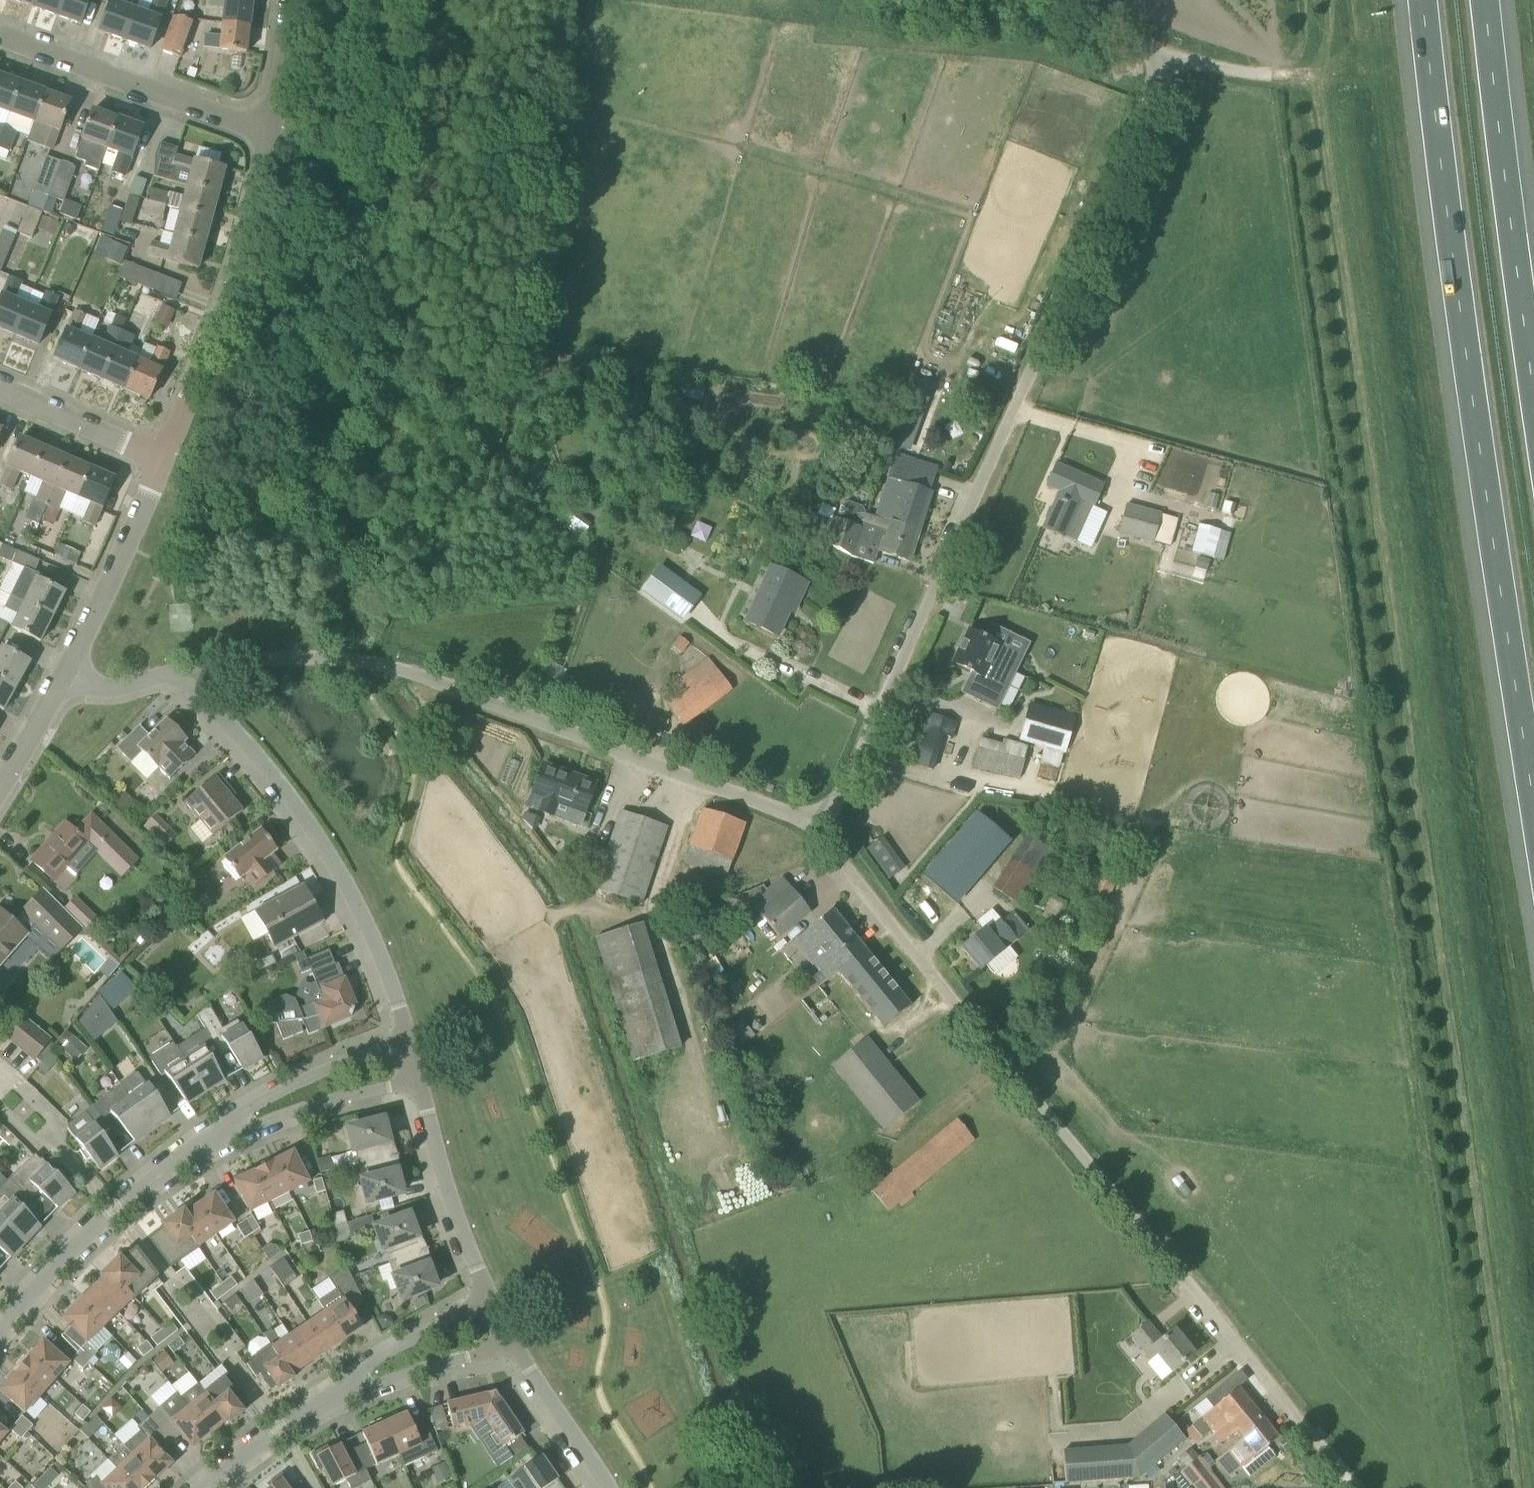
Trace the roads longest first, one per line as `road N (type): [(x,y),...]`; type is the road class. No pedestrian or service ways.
road 1 (unclassified): [(816,851),(1169,60),(1076,0)]
road 2 (motorway): [(1424,0),(1533,798)]
road 3 (unclassified): [(1283,1396),(816,851)]
road 4 (unclassified): [(816,851),(783,820),(727,790),(419,681),(318,660),(259,661),(179,688)]
road 5 (residential): [(0,1328),(147,1187),(228,1133),(405,1042)]
road 6 (tertiary): [(405,1042),(357,905),(229,723),(179,688)]
road 7 (motorway): [(1533,383),(1487,0)]
road 8 (tertiary): [(153,459),(265,131)]
road 9 (residential): [(207,1487),(275,1431),(342,1390),(495,1322)]
road 10 (tertiary): [(495,1322),(469,1273),(420,1131),(405,1042)]
road 11 (residential): [(265,131),(0,35)]
road 12 (tertiary): [(61,681),(153,459)]
road 13 (tertiary): [(595,1487),(495,1322)]
road 14 (residential): [(153,459),(0,391)]
road 15 (tertiary): [(265,131),(280,0)]
road 16 (tertiary): [(0,791),(61,681)]

